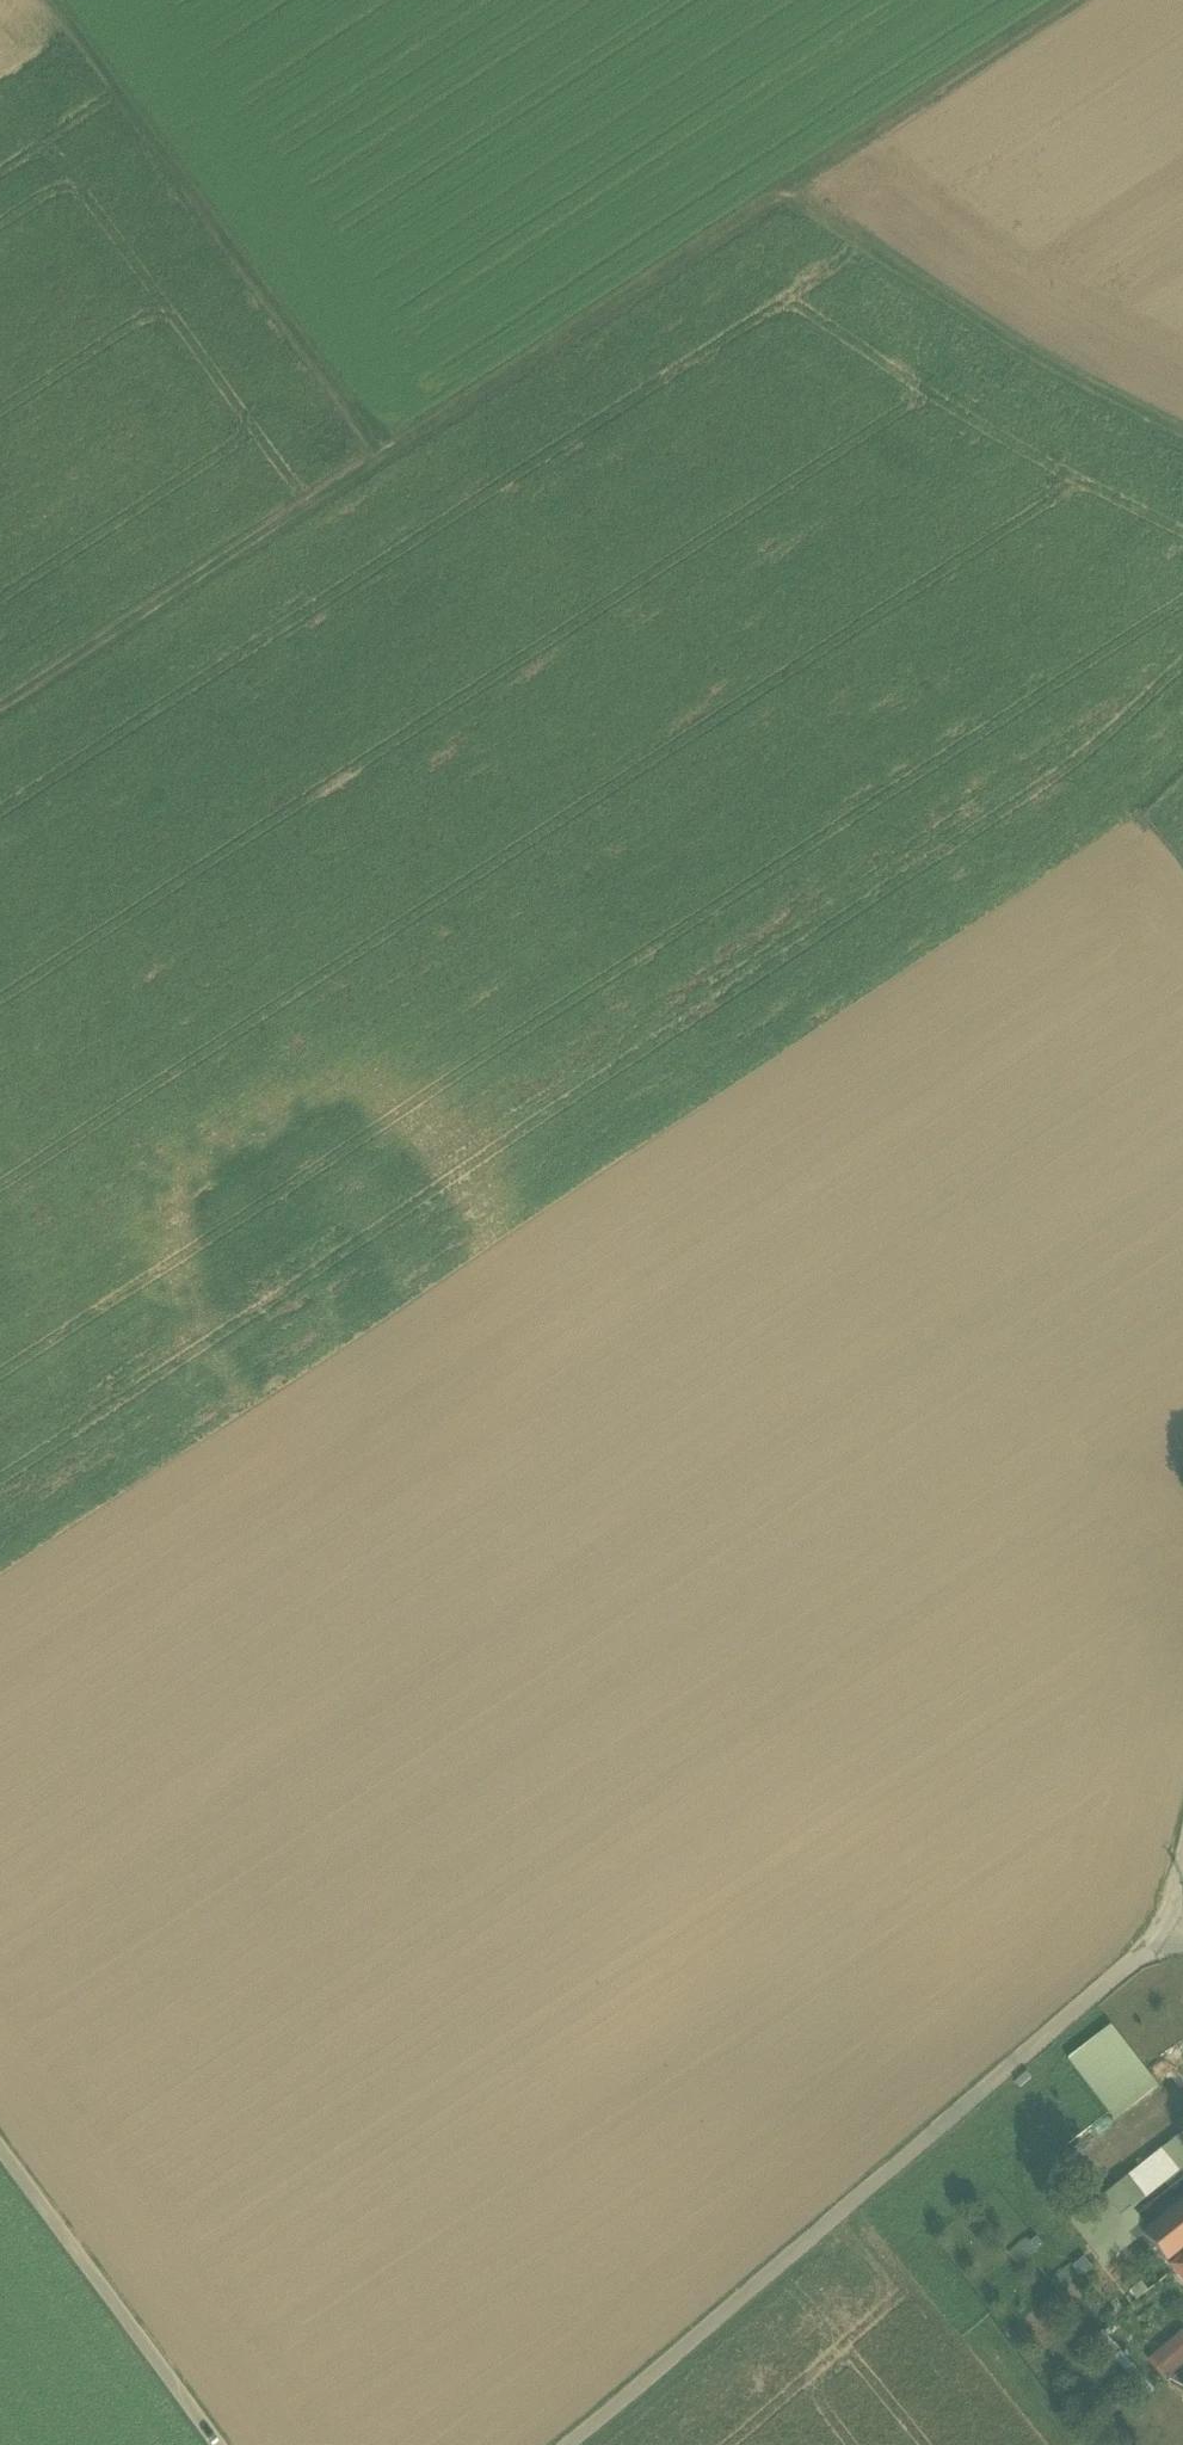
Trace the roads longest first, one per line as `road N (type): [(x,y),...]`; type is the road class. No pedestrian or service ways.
road 1 (track): [(51,0),(382,448),(790,182)]
road 2 (unclassified): [(574,2444),(1142,1951),(1171,1937)]
road 3 (track): [(790,182),(1029,348),(1182,436)]
road 4 (track): [(382,448),(0,705)]
road 5 (unclassified): [(222,2444),(0,2143)]
road 6 (track): [(1066,0),(790,182)]

